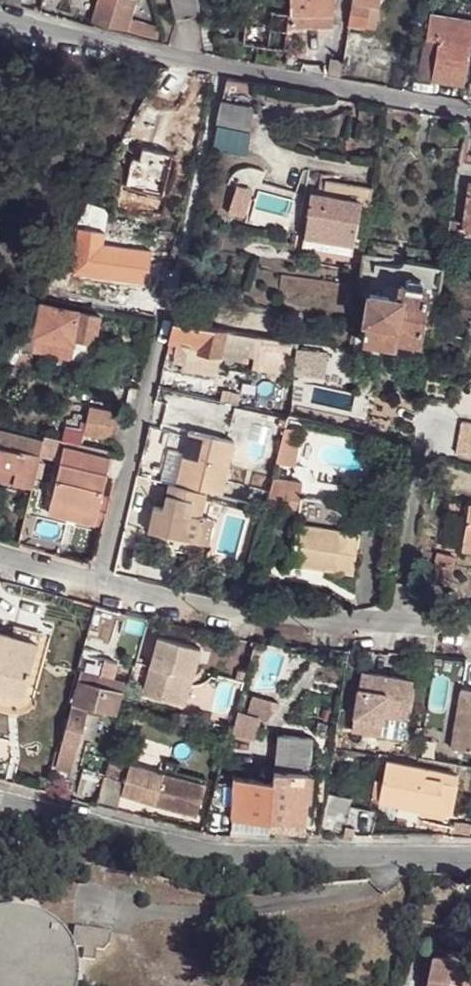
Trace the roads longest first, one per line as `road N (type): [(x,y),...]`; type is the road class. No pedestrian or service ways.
road 1 (residential): [(0,14),(187,61),(470,111)]
road 2 (residential): [(0,800),(245,861),(470,858)]
road 3 (residential): [(103,580),(202,151)]
road 4 (residential): [(103,580),(269,615),(470,634)]

